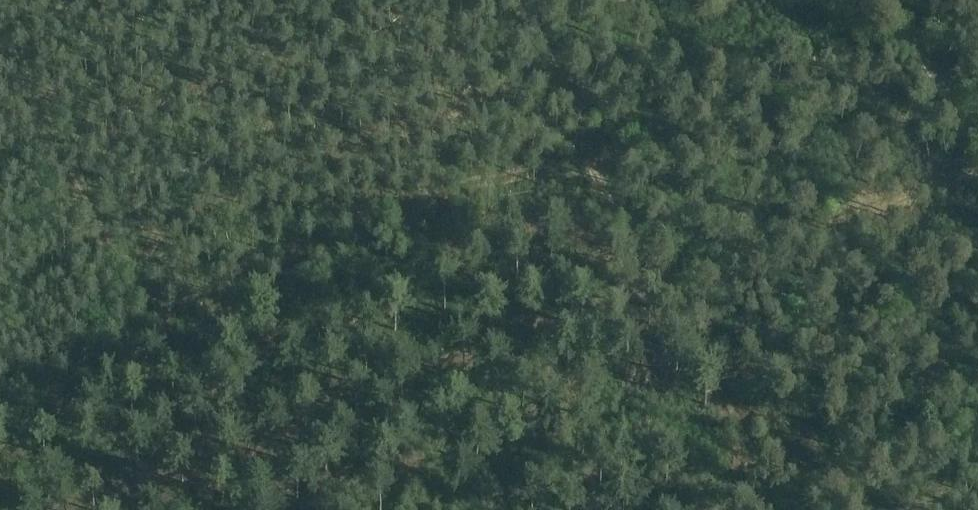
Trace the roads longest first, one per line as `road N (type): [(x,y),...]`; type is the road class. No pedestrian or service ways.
road 1 (track): [(51,509),(977,168)]
road 2 (track): [(231,442),(0,54)]
road 3 (track): [(887,0),(977,127)]

